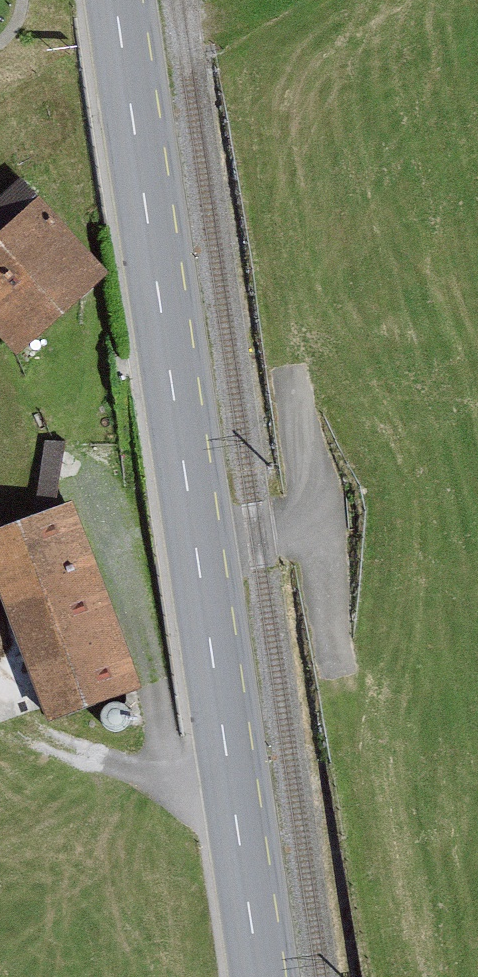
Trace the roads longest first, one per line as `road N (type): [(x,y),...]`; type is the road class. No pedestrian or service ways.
road 1 (secondary): [(259,976),(117,0)]
road 2 (track): [(198,549),(313,533),(288,371)]
road 3 (track): [(313,533),(339,675)]

